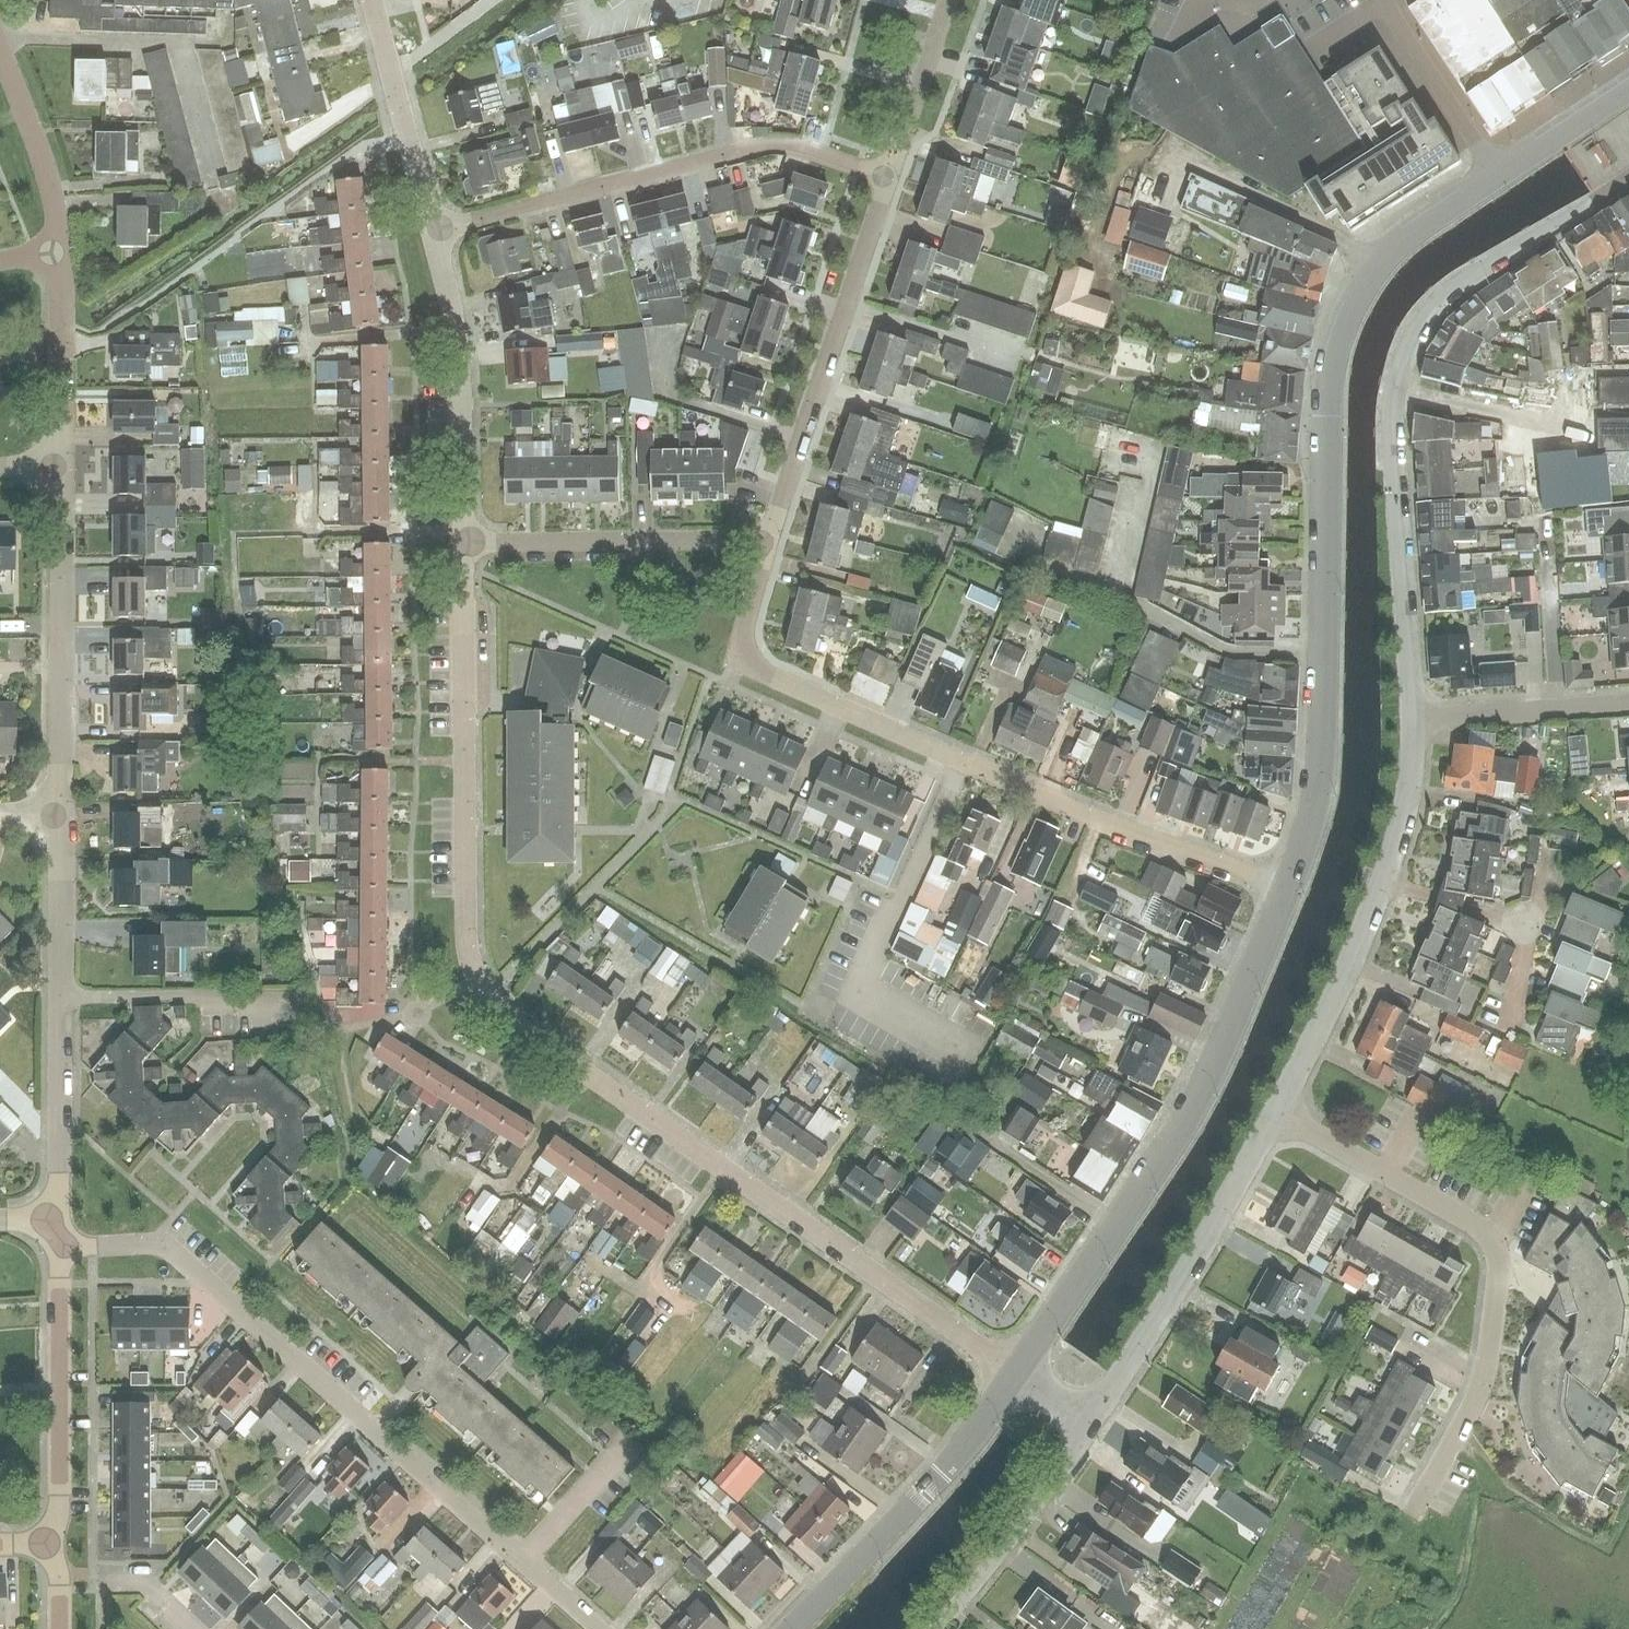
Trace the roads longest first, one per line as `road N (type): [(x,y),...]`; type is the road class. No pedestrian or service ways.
road 1 (residential): [(1017,1372),(515,1025),(488,997),(466,933),(464,541)]
road 2 (tertiary): [(1285,888),(1307,830),(1319,761),(1330,357),(1337,331),(1378,258),(1500,177)]
road 3 (residential): [(1285,888),(1081,812),(734,661),(769,539)]
road 4 (residential): [(598,1628),(175,1251),(59,1245)]
road 5 (residential): [(1411,721),(1393,408),(1403,361),(1446,294),(1628,174)]
road 6 (tertiary): [(1017,1372),(1159,1161),(1218,1056),(1285,888)]
road 7 (residential): [(1414,1512),(1479,1391),(1498,1254),(1474,1223),(1277,1111)]
road 8 (residential): [(432,232),(757,148),(798,148),(888,179)]
road 9 (residential): [(58,1215),(58,815)]
road 10 (residential): [(769,539),(888,179)]
road 11 (residential): [(1094,1421),(1277,1111)]
road 12 (residential): [(58,815),(58,462)]
road 13 (tertiary): [(793,1628),(940,1476),(1017,1372)]
road 14 (residential): [(464,541),(457,340),(432,232)]
road 15 (residential): [(769,539),(464,541)]
road 16 (residential): [(49,1544),(60,1486),(59,1245)]
road 17 (residential): [(937,1628),(1094,1421)]
road 18 (residential): [(1277,1111),(1385,882)]
road 19 (residential): [(432,232),(371,0)]
road 20 (residential): [(1411,721),(1628,705)]
road 21 (residential): [(1500,177),(1385,0)]
road 22 (residential): [(59,255),(41,168),(0,57)]
road 23 (residential): [(58,462),(59,255)]
road 24 (residential): [(888,179),(950,0)]
road 25 (residential): [(1385,882),(1412,779),(1411,721)]
road 26 (tertiary): [(1500,177),(1628,88)]
road 27 (residential): [(1385,882),(1532,926)]

